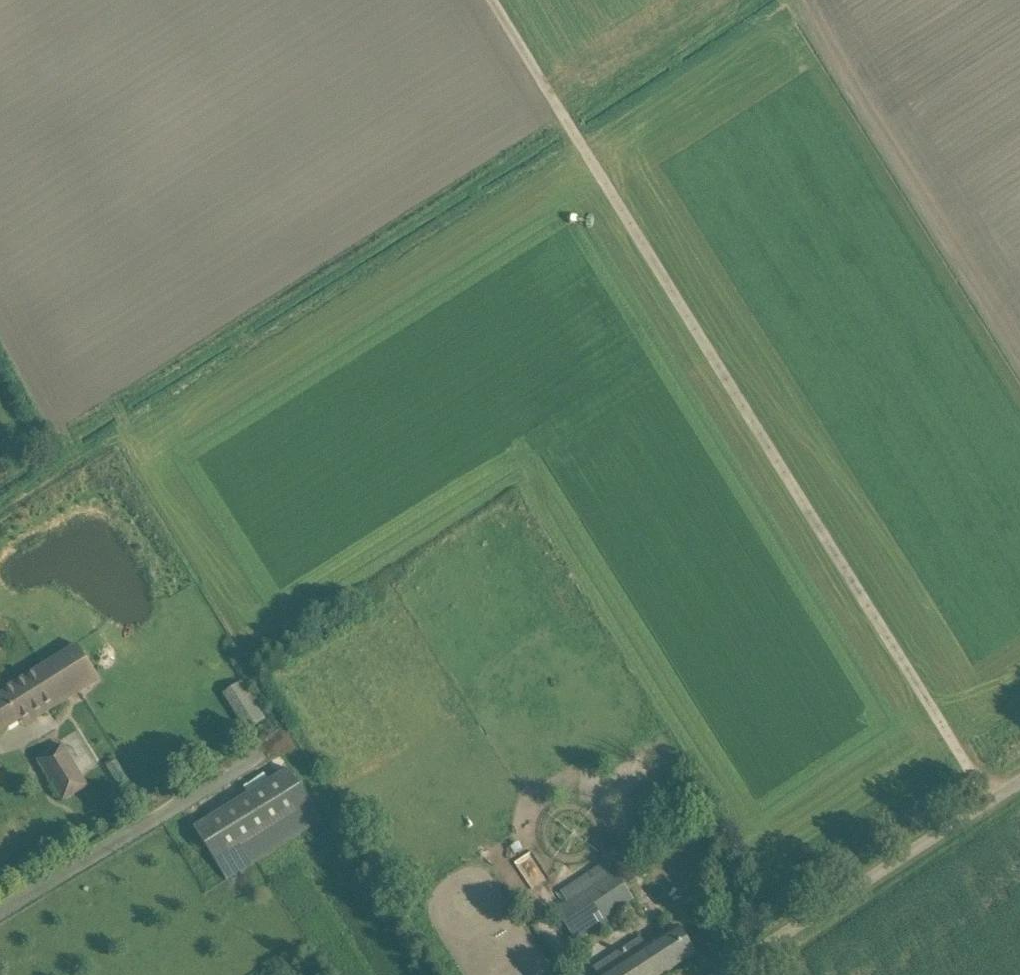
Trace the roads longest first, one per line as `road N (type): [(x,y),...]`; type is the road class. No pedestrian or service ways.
road 1 (unclassified): [(987,812),(484,0)]
road 2 (unclassified): [(734,974),(987,812)]

